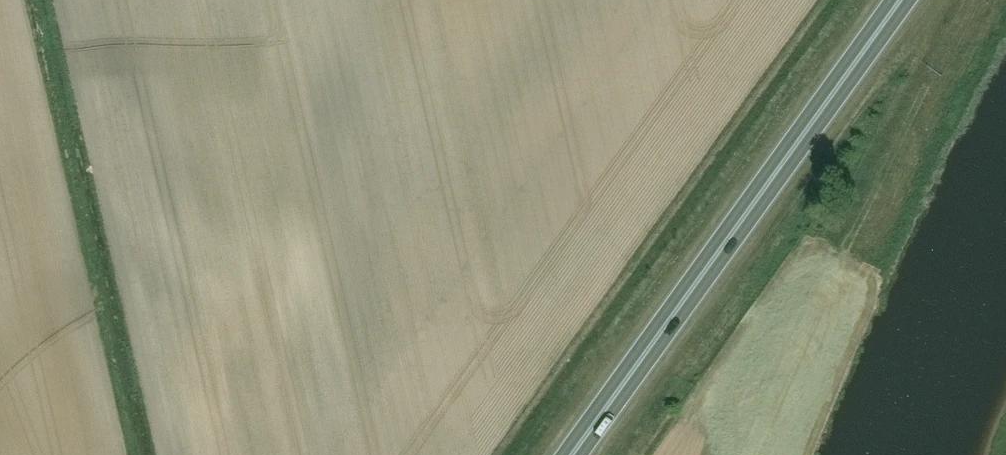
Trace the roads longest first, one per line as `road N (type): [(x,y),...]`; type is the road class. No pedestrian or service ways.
road 1 (trunk): [(573,454),(900,0)]

